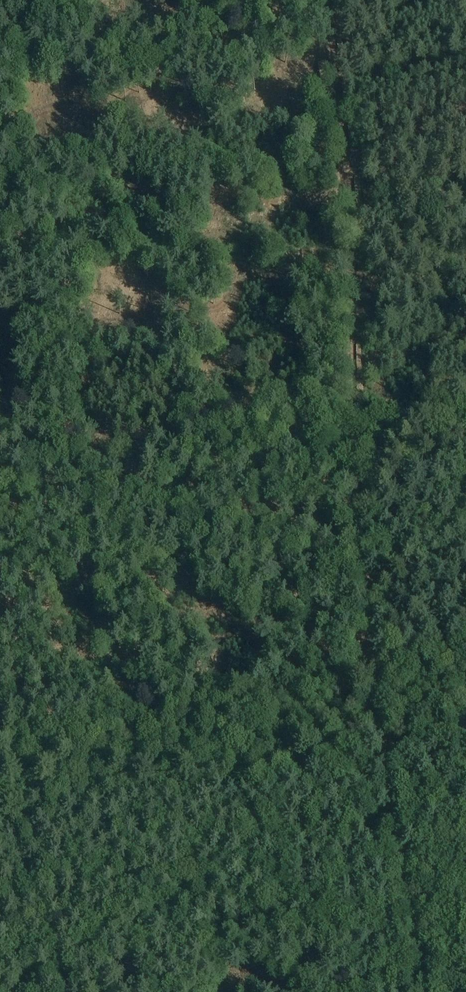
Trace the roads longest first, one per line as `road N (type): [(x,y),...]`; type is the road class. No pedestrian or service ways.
road 1 (track): [(322,0),(349,197),(353,429)]
road 2 (track): [(353,429),(400,847)]
road 3 (track): [(400,847),(0,921)]
road 4 (track): [(353,429),(0,479)]
road 5 (track): [(400,847),(423,991)]

